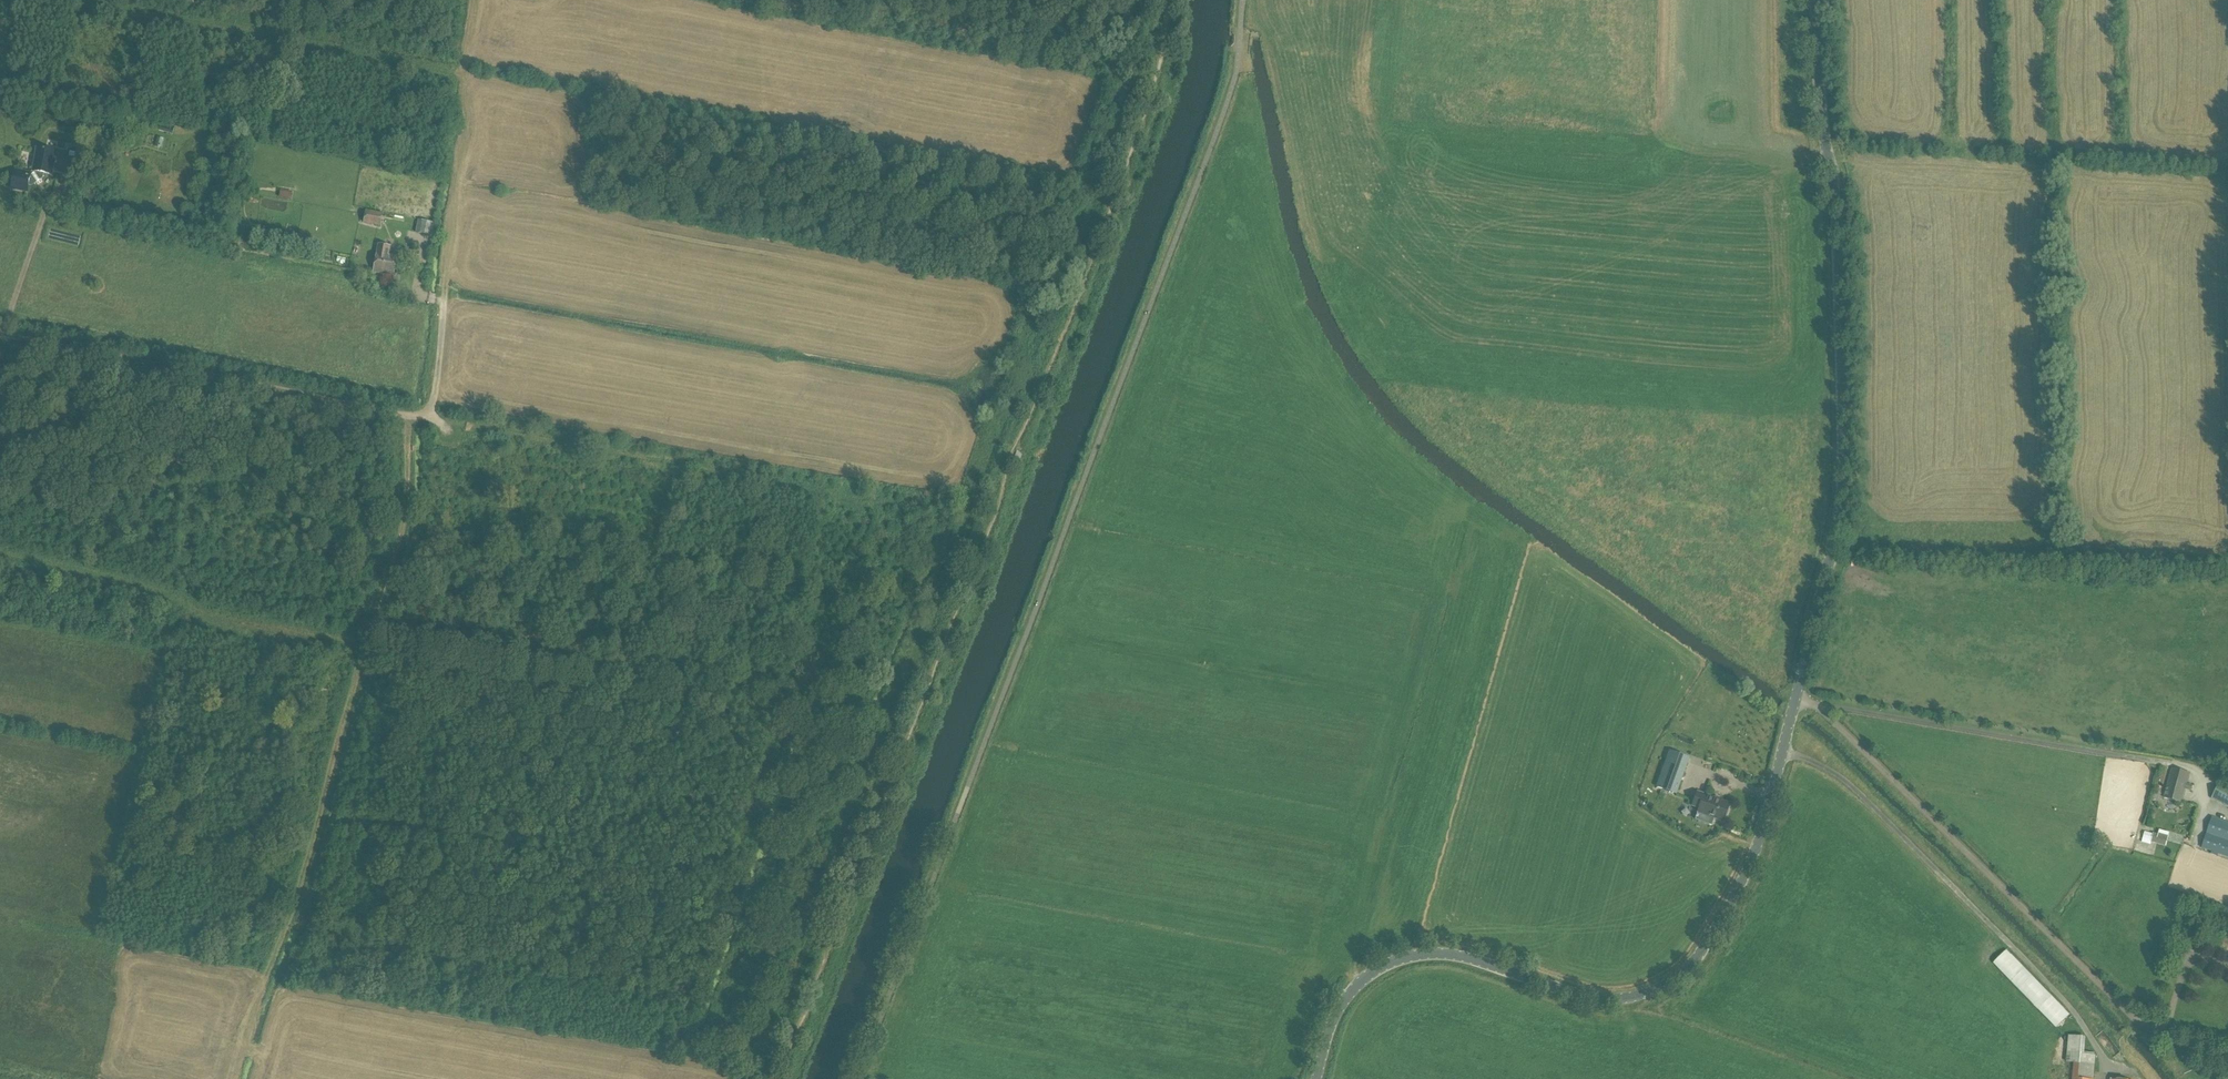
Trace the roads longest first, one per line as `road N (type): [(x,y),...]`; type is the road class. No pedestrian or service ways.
road 1 (track): [(0,333),(427,412),(479,0)]
road 2 (tertiary): [(1784,751),(1845,477),(1841,254),(1822,0)]
road 3 (tertiary): [(1318,1078),(1335,1012),(1360,981),(1400,959),(1439,952),(1594,1000),(1656,990),(1706,948),(1730,912),(1784,751)]
road 4 (track): [(411,412),(407,502),(369,643),(253,629),(132,580),(0,556)]
road 5 (unclassified): [(2106,1078),(2109,1063),(2077,1015),(1989,920),(1858,789),(1784,751)]
road 6 (track): [(69,0),(402,65)]

